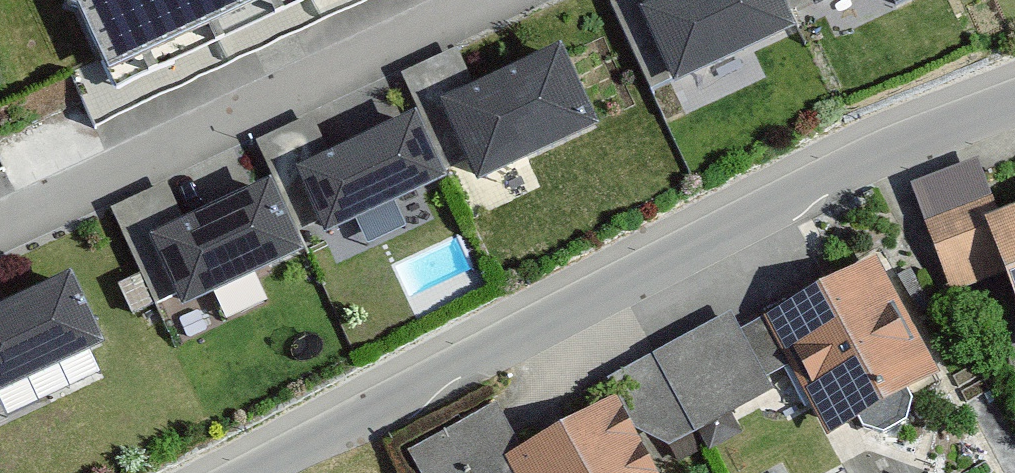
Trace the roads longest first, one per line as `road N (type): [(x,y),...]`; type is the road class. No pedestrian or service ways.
road 1 (residential): [(244,472),(893,151),(1014,102)]
road 2 (residential): [(0,227),(493,0)]

